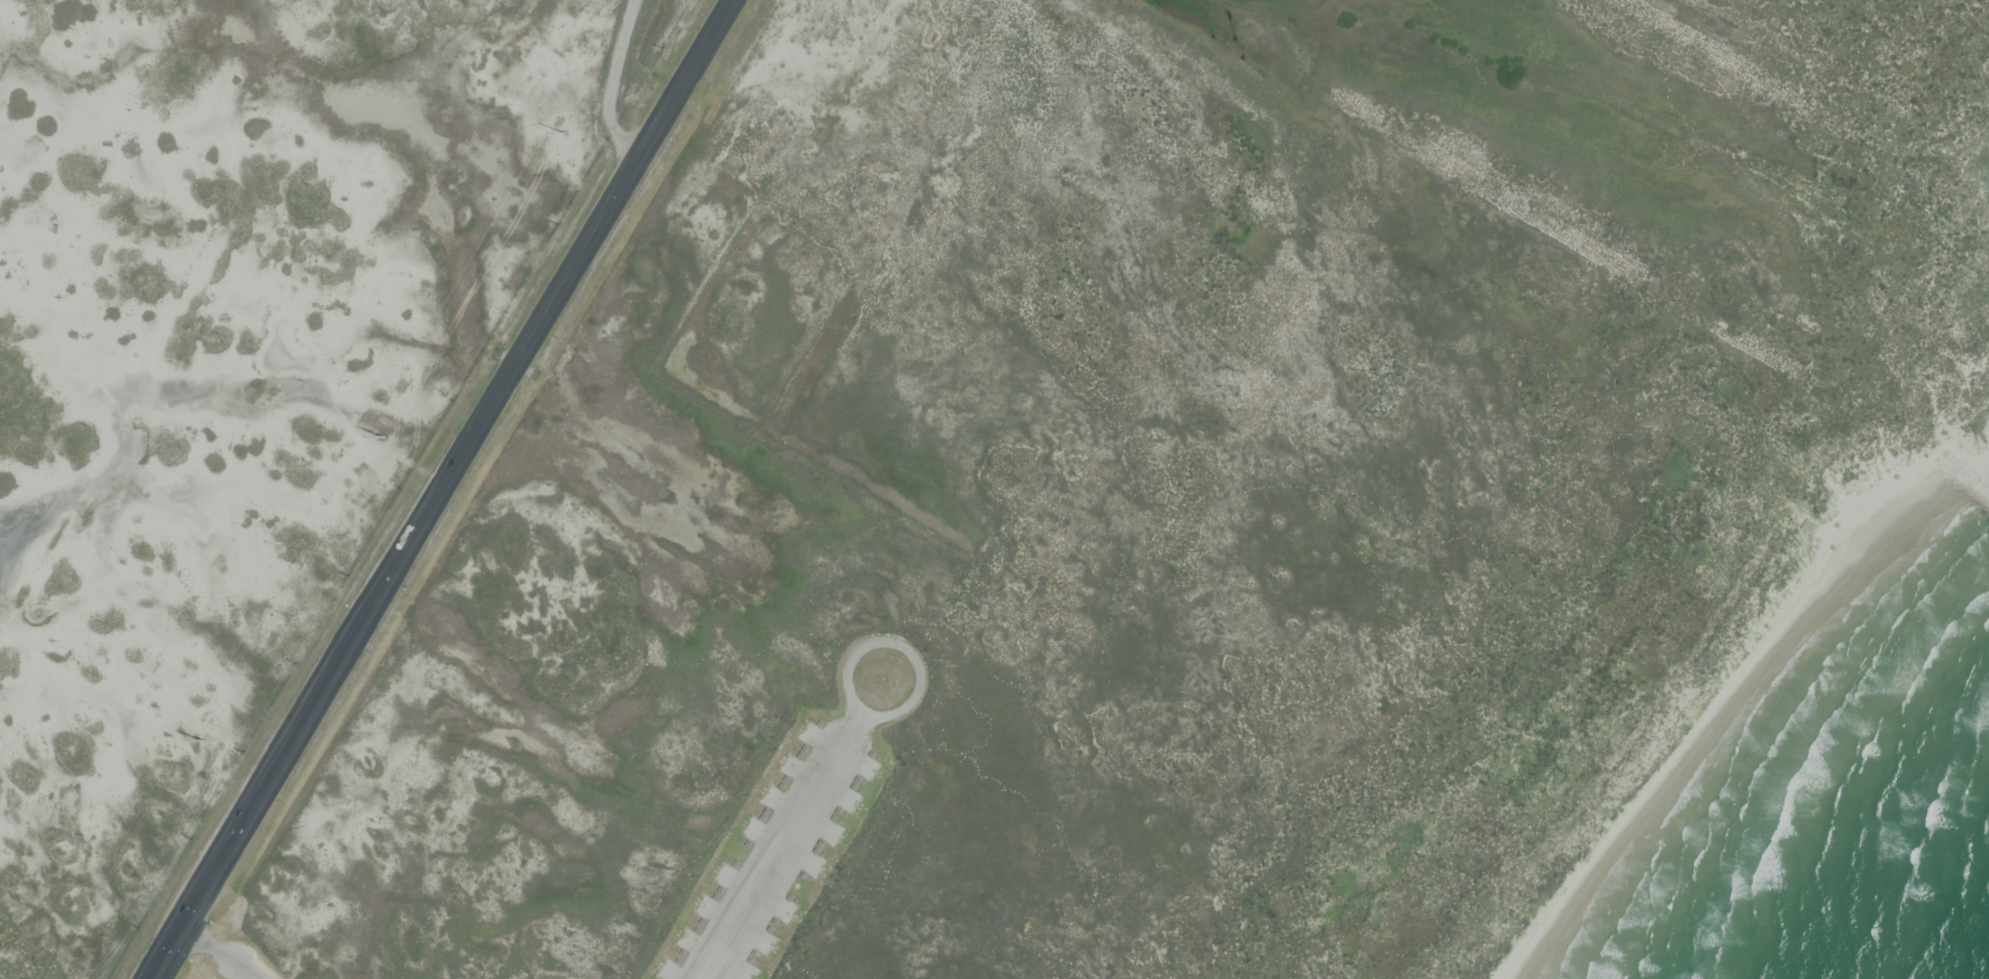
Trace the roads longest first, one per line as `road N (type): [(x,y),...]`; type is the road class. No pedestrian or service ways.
road 1 (primary): [(241,833),(733,0)]

